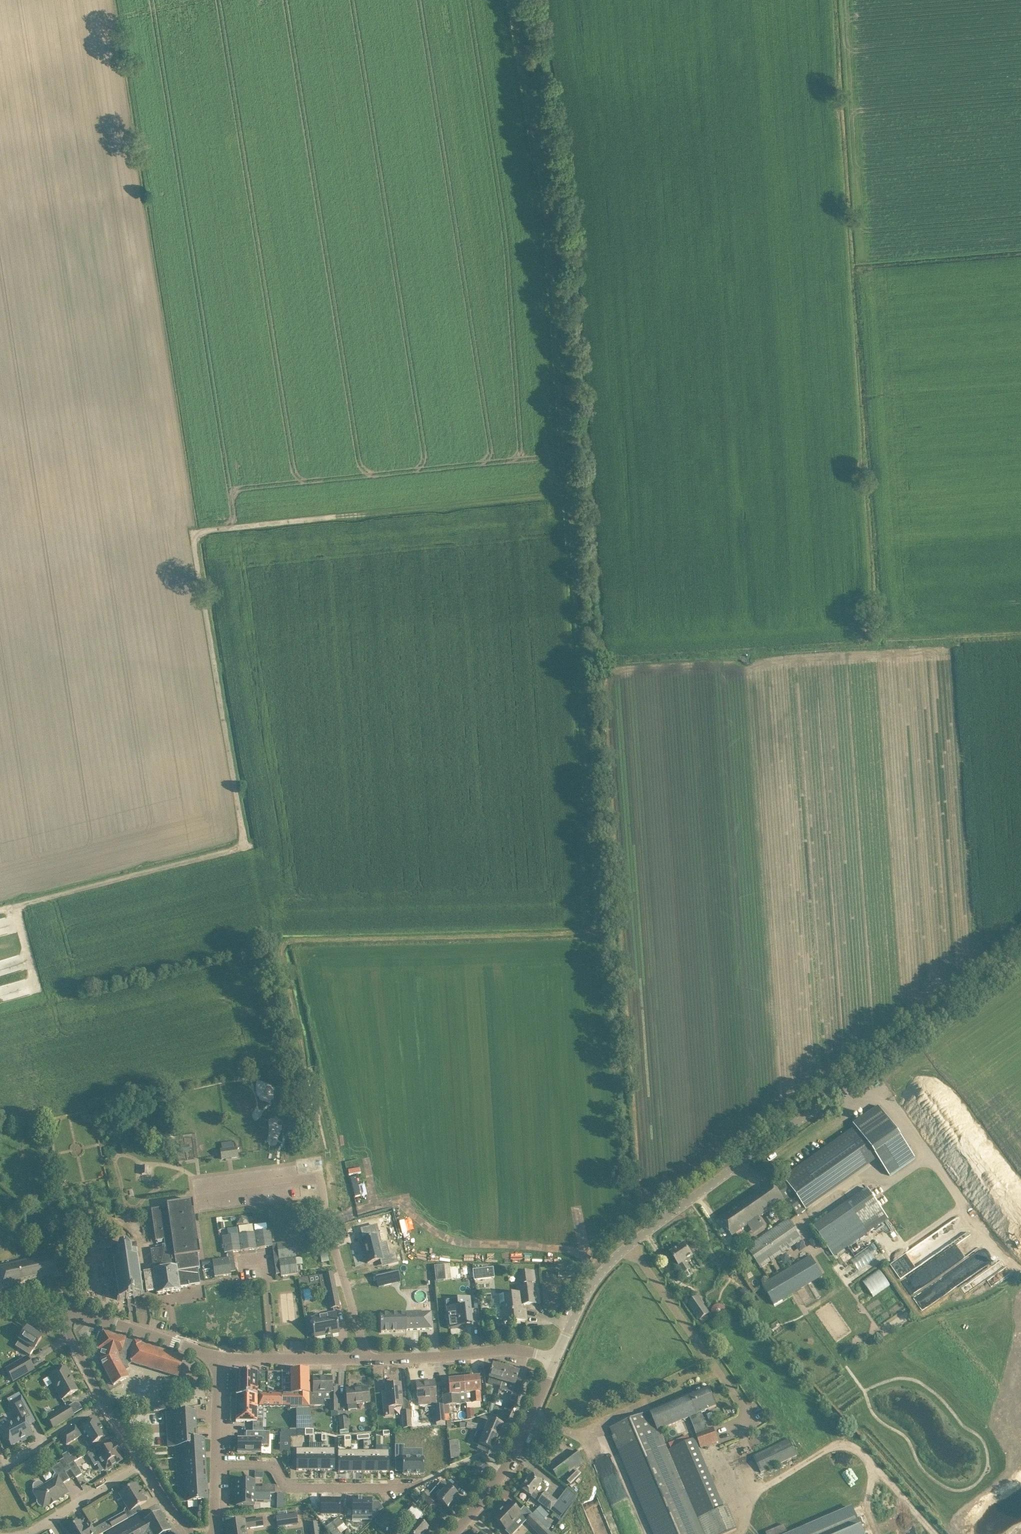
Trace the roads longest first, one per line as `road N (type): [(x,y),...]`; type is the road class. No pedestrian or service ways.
road 1 (unclassified): [(555,1359),(584,1295),(618,1255),(1020,956)]
road 2 (track): [(837,1090),(854,1116),(883,1096),(1020,1267)]
road 3 (unclassified): [(273,1362),(516,1348),(555,1359)]
road 4 (residential): [(455,1533),(502,1476),(555,1359)]
road 5 (residential): [(383,1487),(285,1488),(272,1467),(214,1465)]
road 6 (residential): [(143,1463),(54,1309)]
road 7 (unclassified): [(54,1309),(216,1357)]
road 8 (residential): [(26,1533),(143,1463)]

